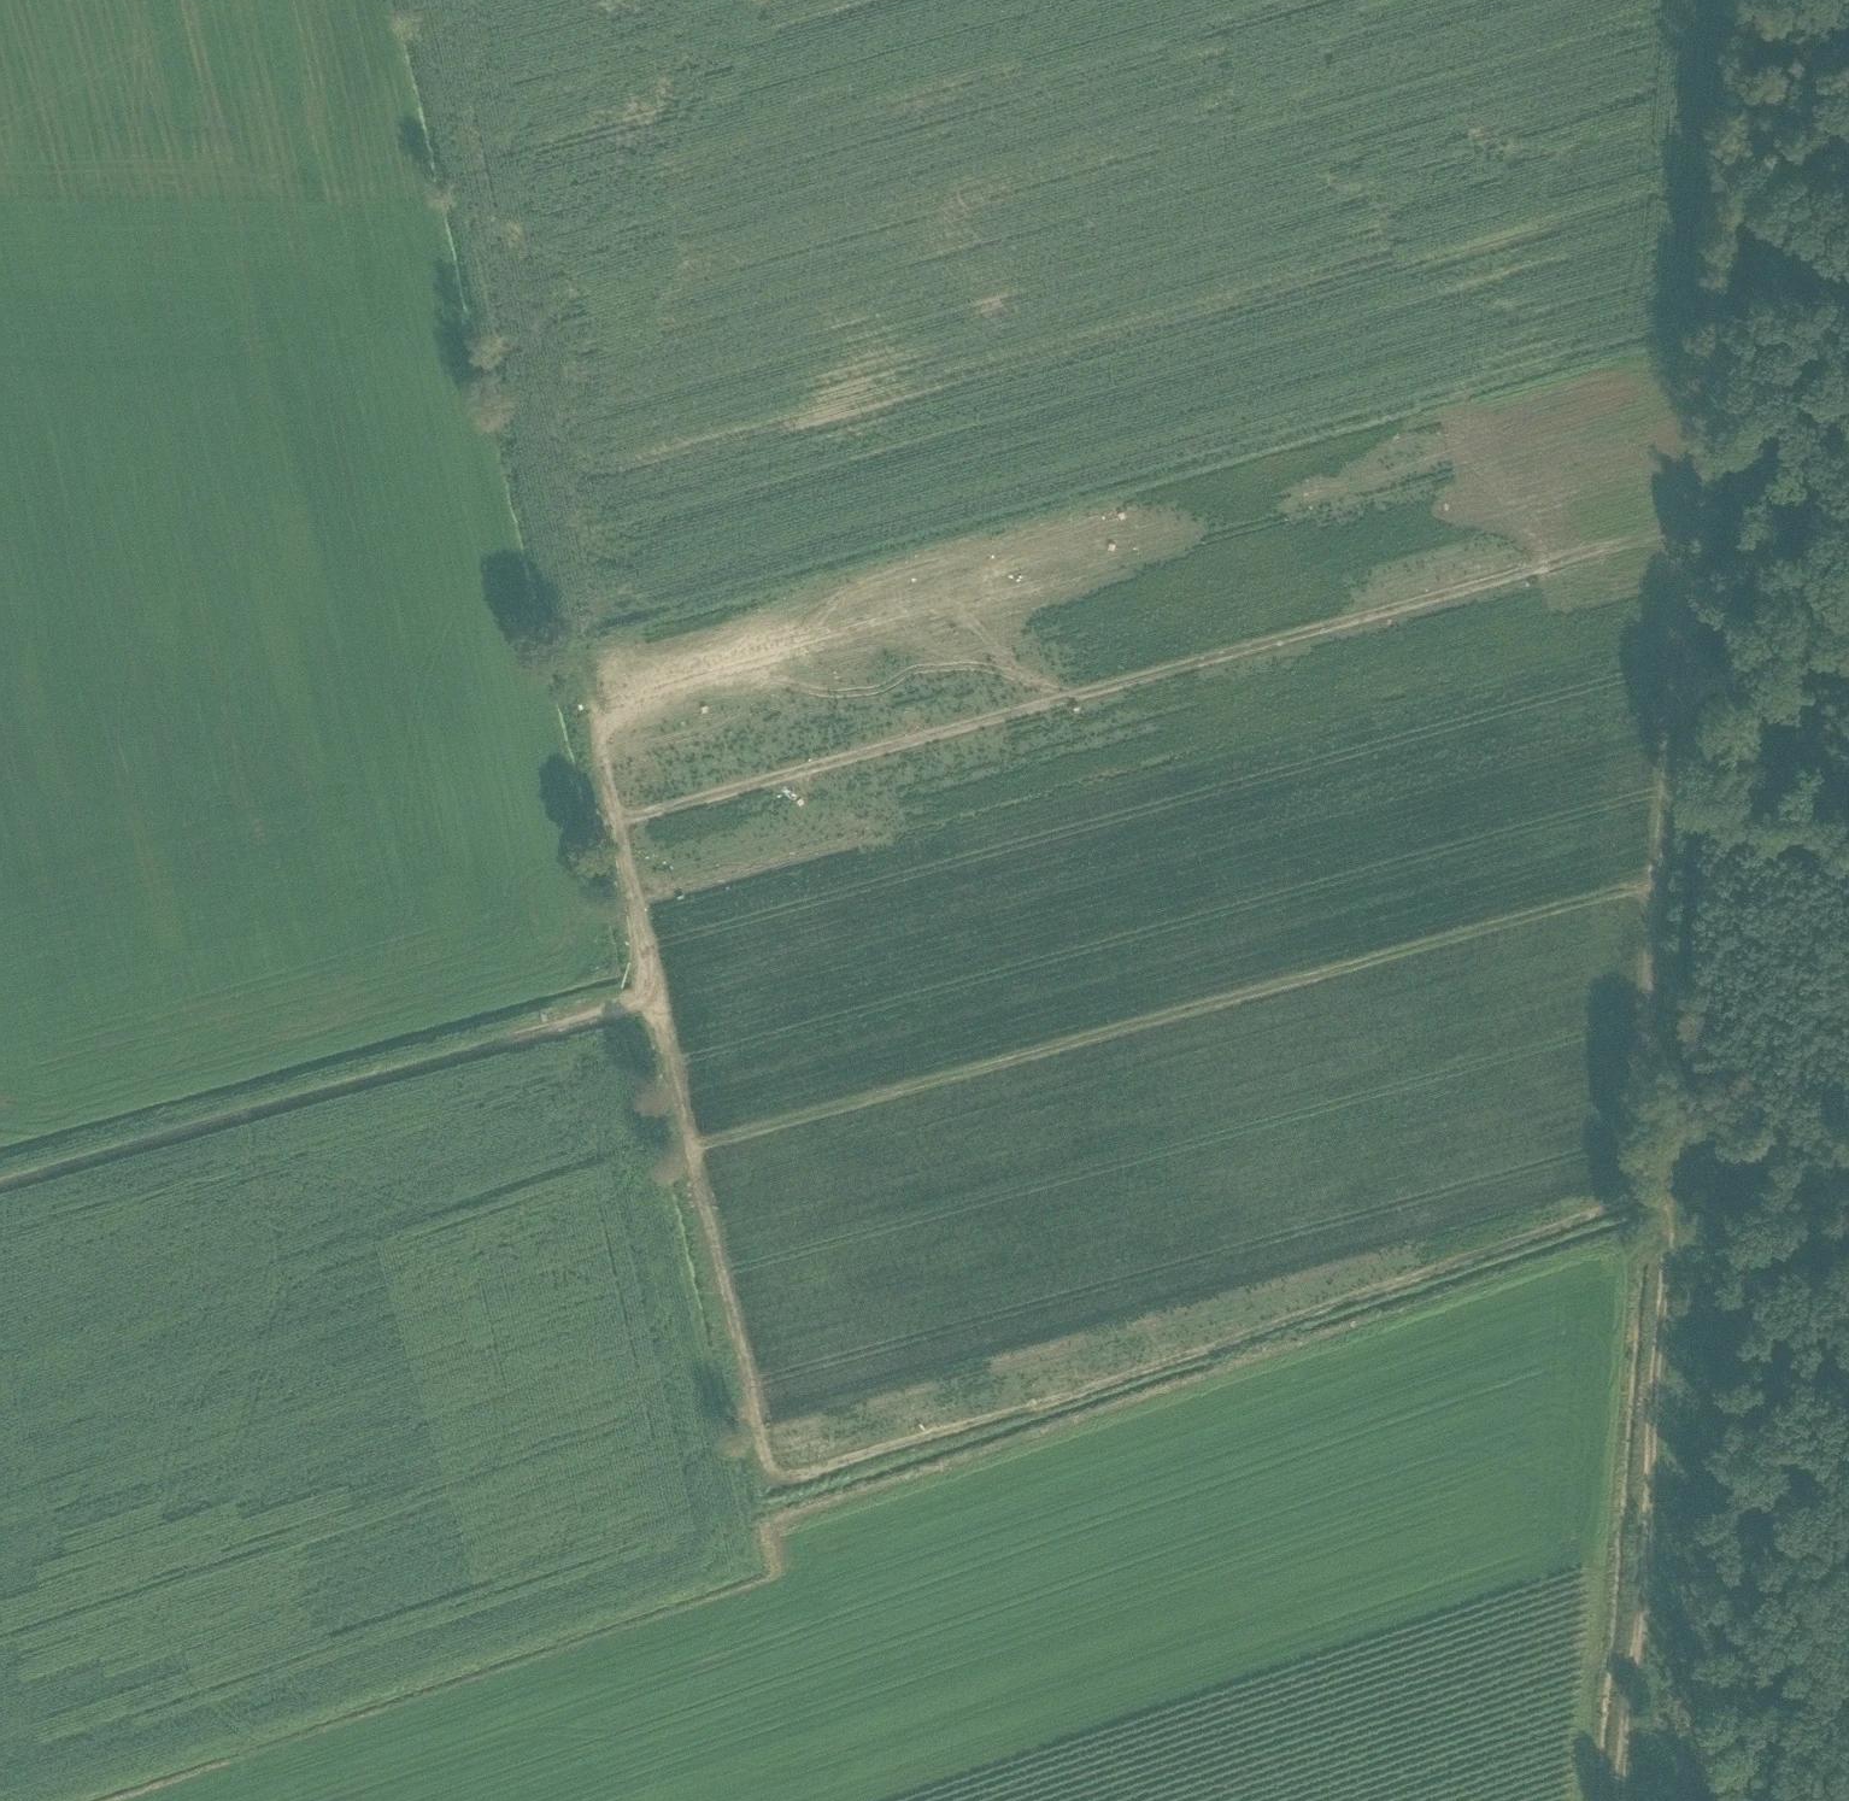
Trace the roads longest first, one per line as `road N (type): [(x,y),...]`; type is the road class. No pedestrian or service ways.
road 1 (track): [(1612,1800),(1763,0)]

